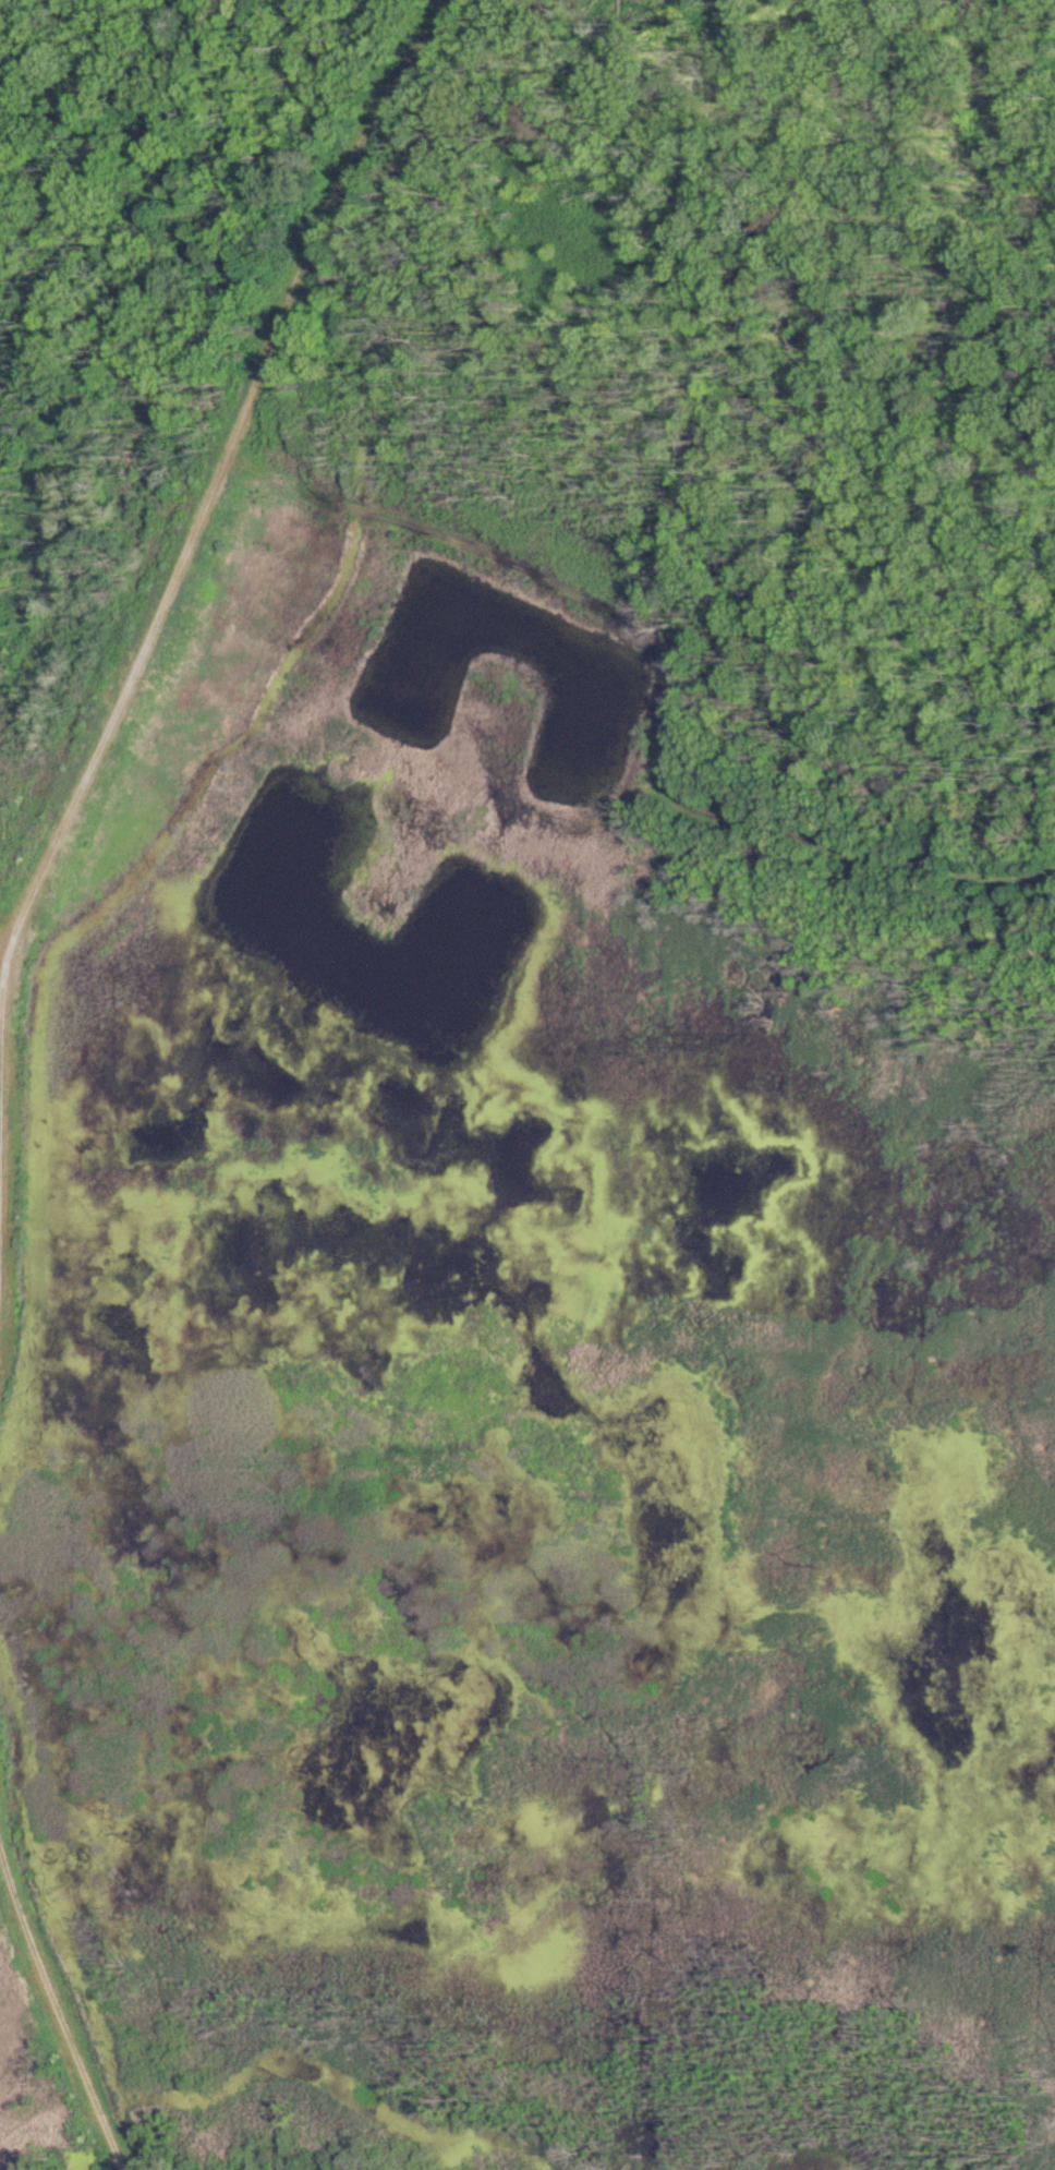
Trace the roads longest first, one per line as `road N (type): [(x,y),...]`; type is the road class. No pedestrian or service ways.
road 1 (residential): [(439,0),(329,188),(251,394),(10,959),(9,1331),(0,1369)]
road 2 (residential): [(0,1895),(118,2169)]

